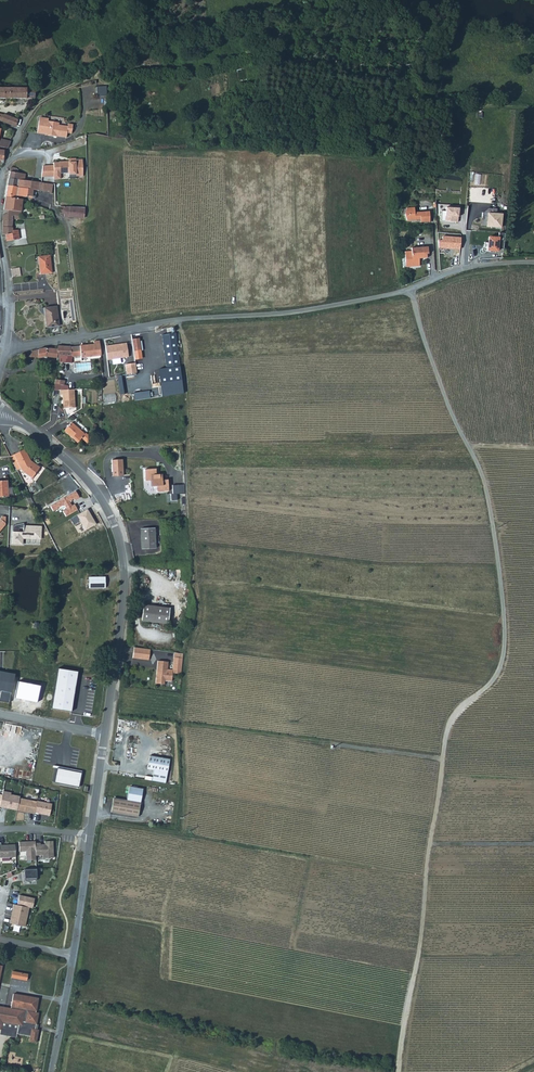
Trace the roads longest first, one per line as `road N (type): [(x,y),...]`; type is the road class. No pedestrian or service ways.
road 1 (track): [(399,1071),(447,729),(494,677),(504,641),(483,479),(447,403),(410,290)]
road 2 (unclassified): [(90,837),(122,610),(121,547),(110,514),(75,467),(0,414)]
road 3 (unclassified): [(84,337),(293,312),(400,293),(467,267),(533,263)]
road 4 (residential): [(84,337),(66,228),(45,202)]
road 5 (unclassified): [(72,957),(90,837)]

